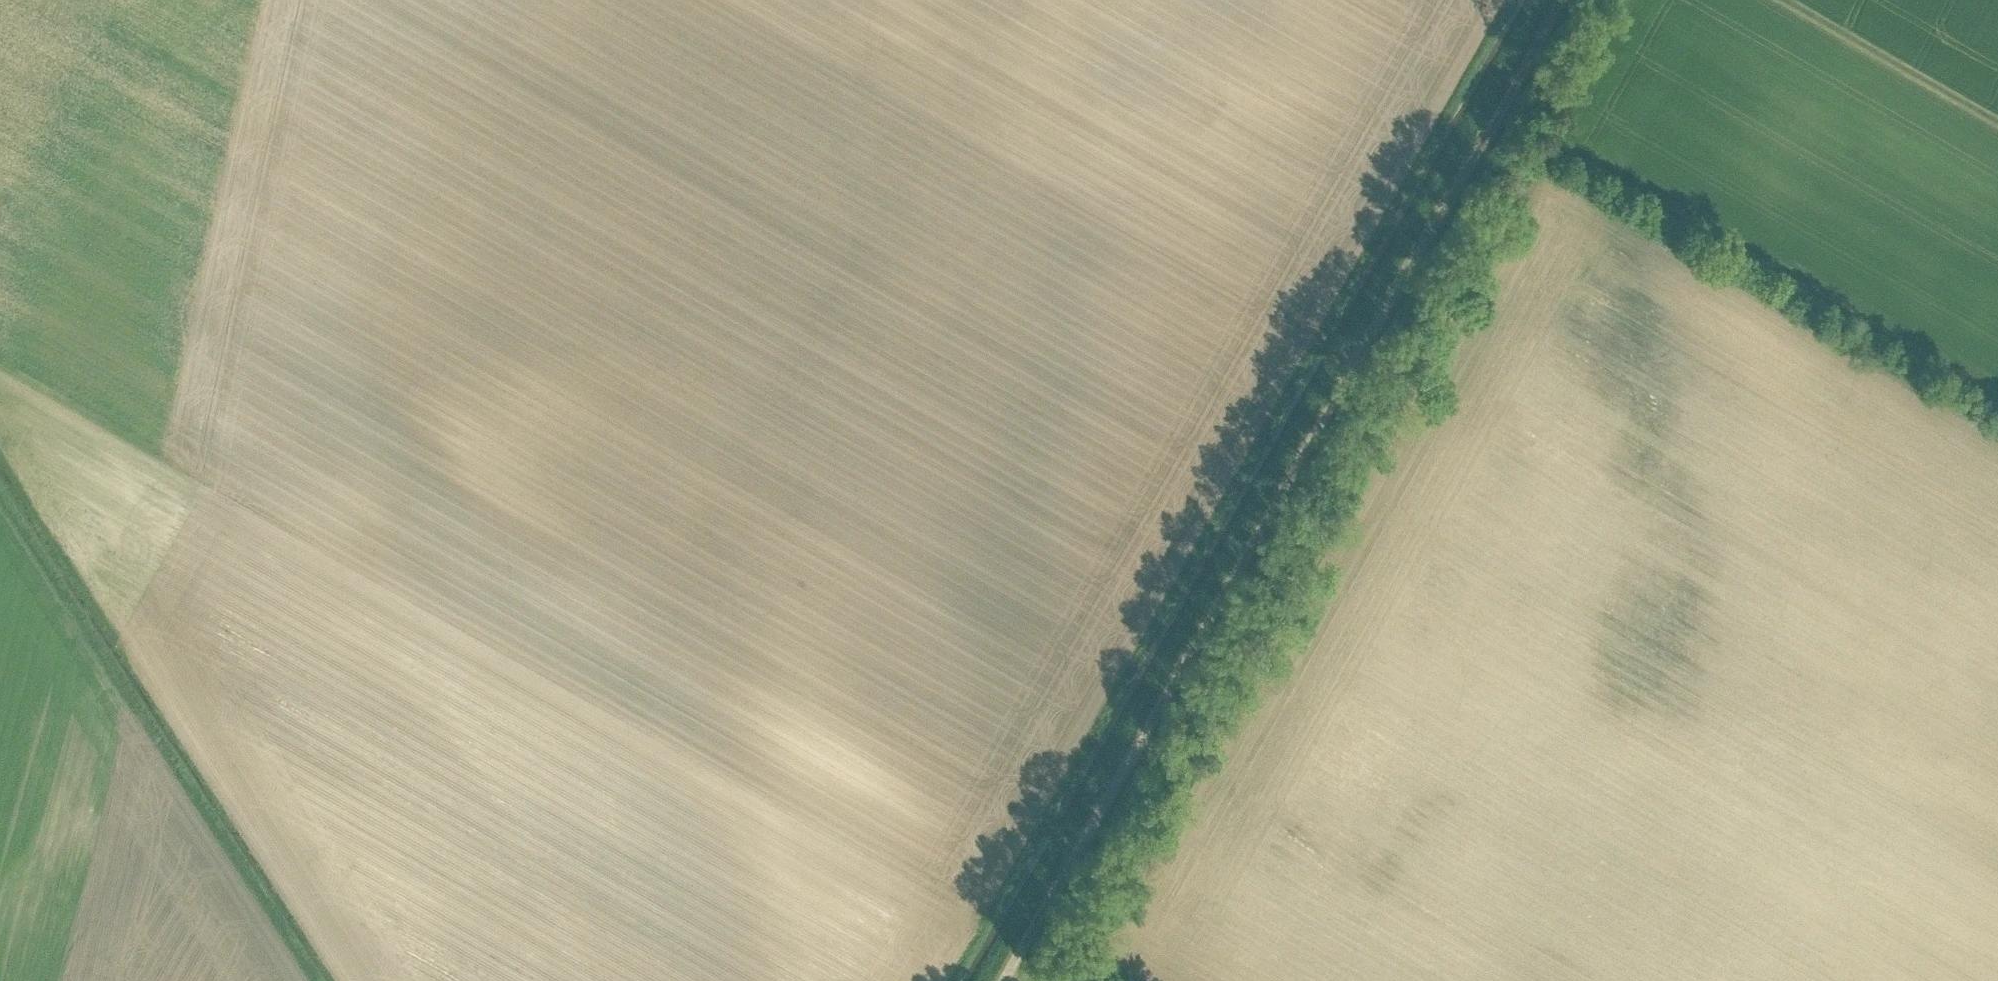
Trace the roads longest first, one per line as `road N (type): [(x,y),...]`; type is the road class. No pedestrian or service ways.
road 1 (track): [(1007,980),(1566,0)]

